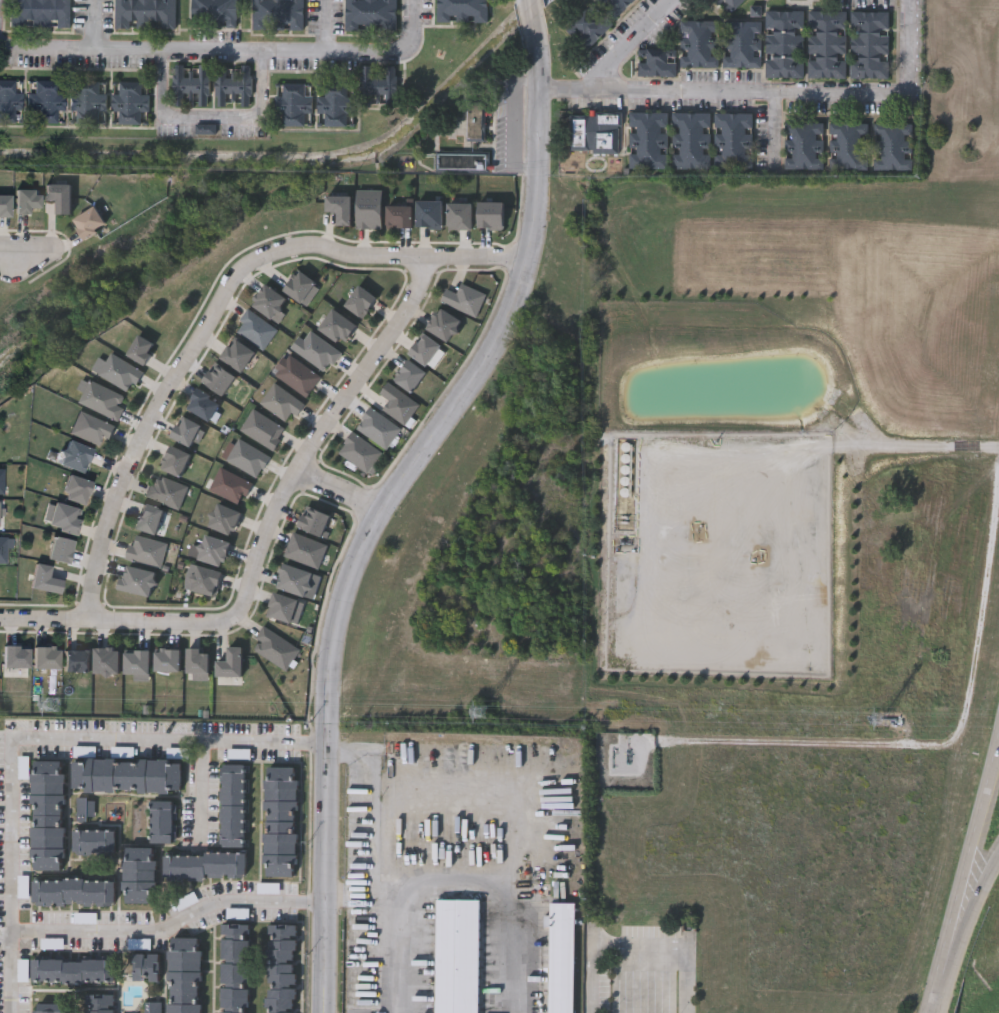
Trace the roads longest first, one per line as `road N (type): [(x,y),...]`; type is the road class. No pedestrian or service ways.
road 1 (tertiary): [(536,88),(532,243),(512,302),(363,553),(342,606),(326,704),(326,1012)]
road 2 (residential): [(295,247),(238,268),(160,395),(113,498),(87,620)]
road 3 (residential): [(237,609),(278,496),(413,298),(418,259)]
road 4 (secondary): [(998,749),(939,1012)]
road 5 (residential): [(0,619),(213,621),(237,609)]
road 6 (residential): [(524,269),(499,259),(295,247)]
road 7 (motorway): [(998,859),(945,984)]

